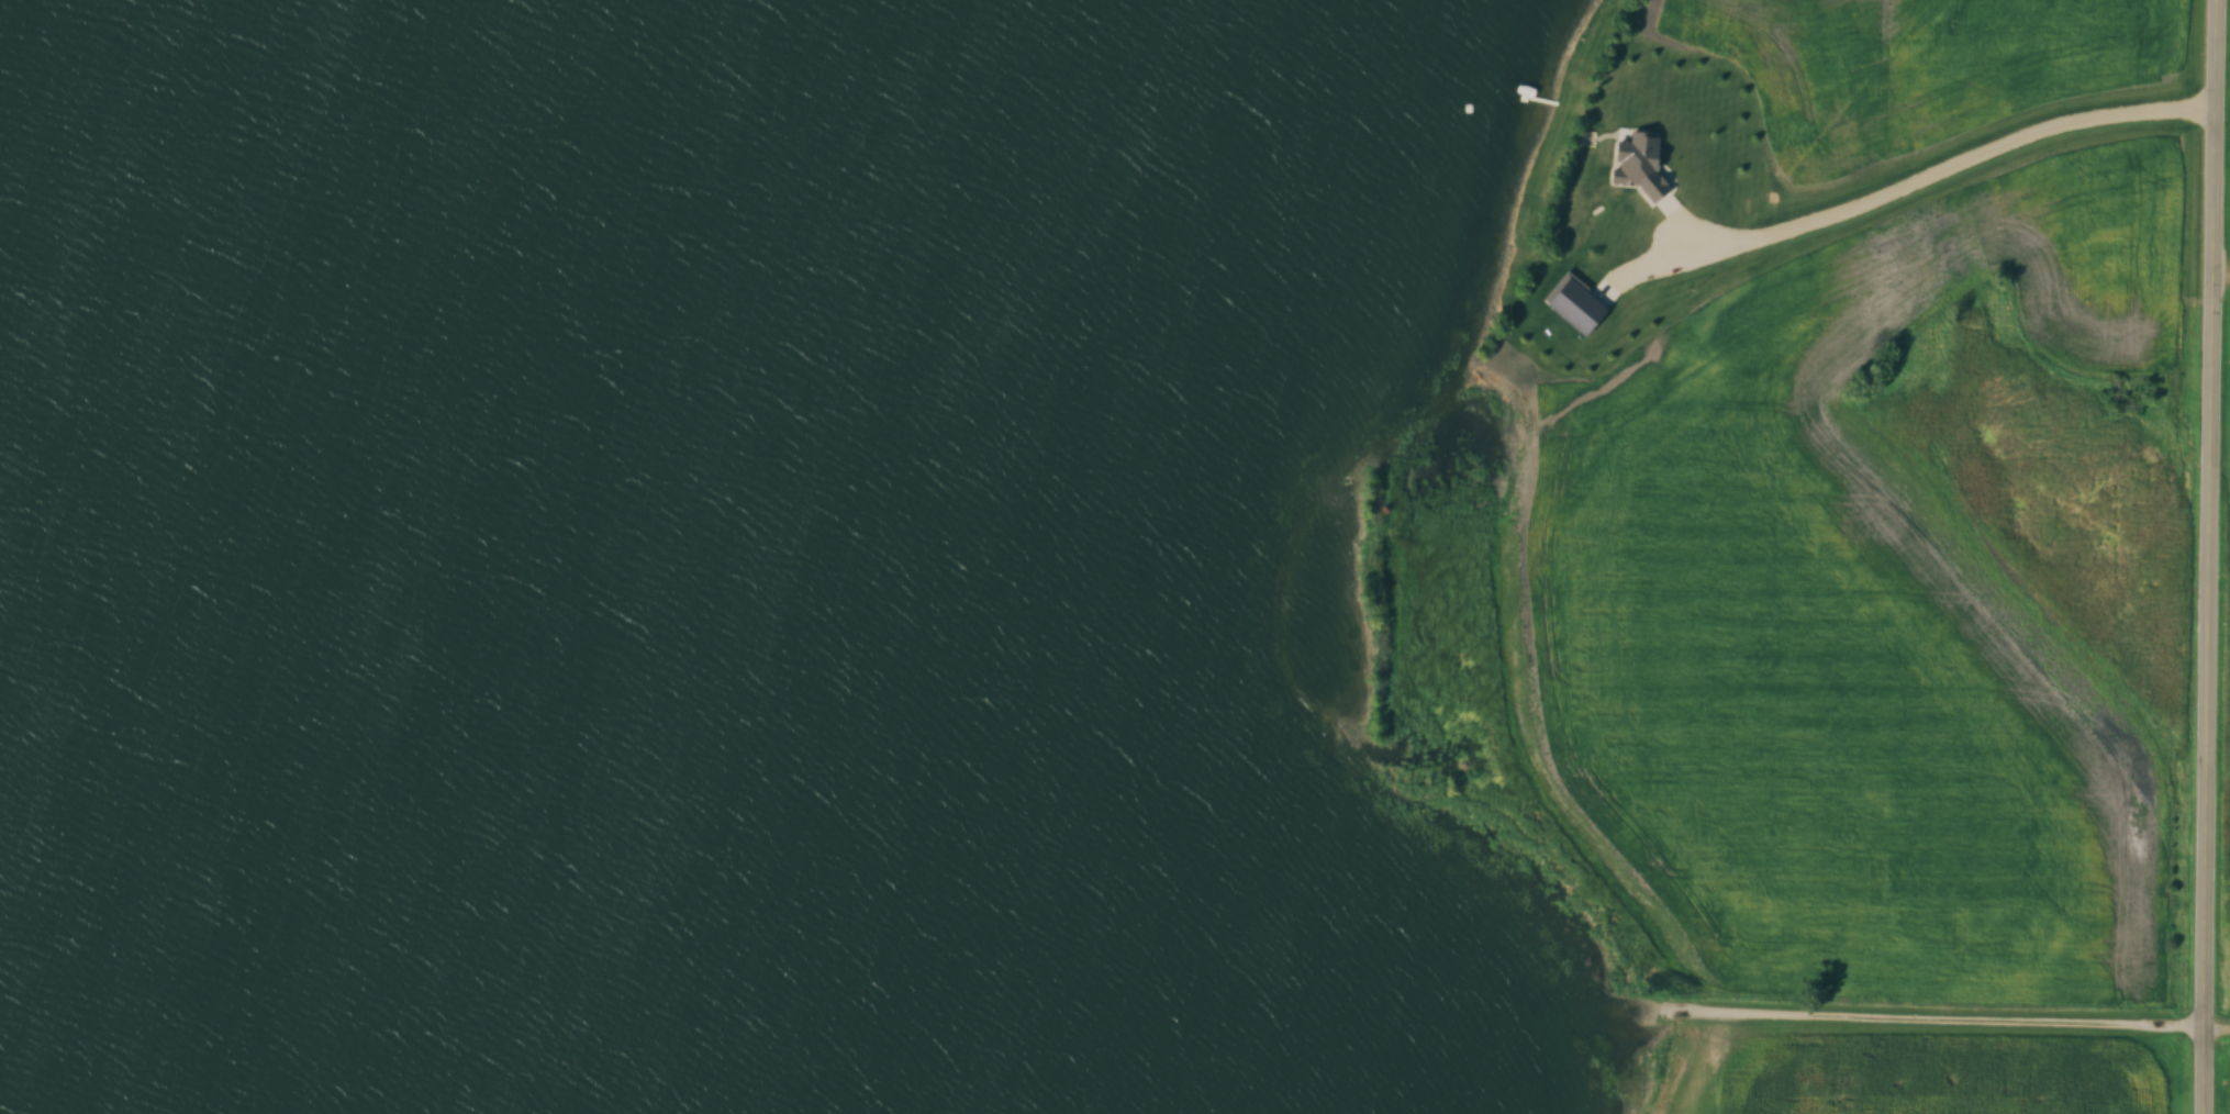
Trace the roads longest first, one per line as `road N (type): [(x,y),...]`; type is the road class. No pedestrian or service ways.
road 1 (tertiary): [(2208,1113),(2206,568),(2216,0)]

